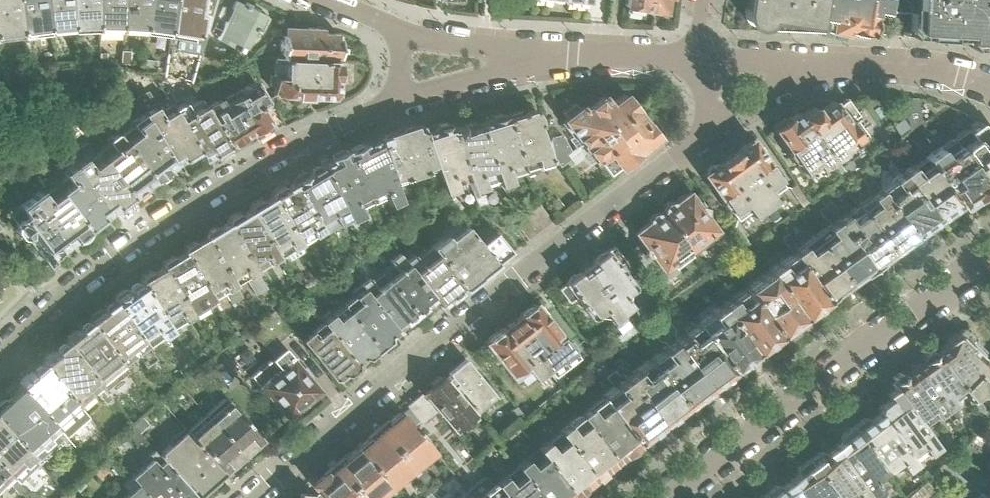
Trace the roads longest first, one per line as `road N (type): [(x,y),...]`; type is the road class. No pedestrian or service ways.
road 1 (residential): [(714,129),(254,497)]
road 2 (residential): [(0,355),(53,300),(159,226),(402,96)]
road 3 (residential): [(668,497),(989,261)]
road 4 (residential): [(804,64),(939,72),(989,87)]
road 5 (residential): [(402,96),(548,56)]
road 6 (residential): [(548,56),(401,31)]
road 7 (residential): [(697,58),(548,56)]

